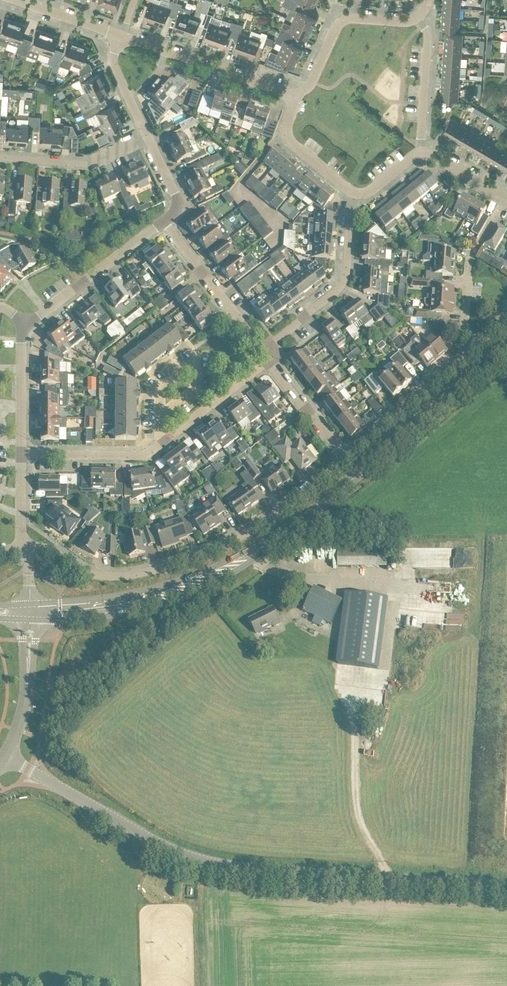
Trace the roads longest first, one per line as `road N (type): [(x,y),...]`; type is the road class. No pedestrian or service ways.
road 1 (unclassified): [(506,885),(245,869),(177,853),(7,754)]
road 2 (secondary): [(191,585),(305,517),(506,348)]
road 3 (residential): [(25,548),(52,549),(103,575),(163,567),(256,527),(347,458)]
road 4 (residential): [(267,357),(274,341),(345,278),(354,193)]
road 5 (residential): [(297,97),(121,36)]
road 6 (residential): [(22,326),(164,221)]
road 7 (residential): [(347,458),(480,344)]
road 8 (residential): [(267,357),(164,221)]
road 9 (residential): [(417,18),(341,22),(297,97)]
road 10 (secondary): [(191,585),(30,604)]
road 11 (secondary): [(35,620),(120,614),(191,585)]
road 12 (residential): [(147,135),(88,164),(0,158)]
road 13 (residential): [(21,454),(145,455),(165,440)]
road 14 (residential): [(421,152),(428,40),(417,18)]
road 15 (residential): [(165,440),(267,357)]
road 16 (residential): [(347,458),(267,357)]
road 17 (residential): [(21,454),(22,326)]
road 18 (residential): [(297,97),(290,142),(354,193)]

